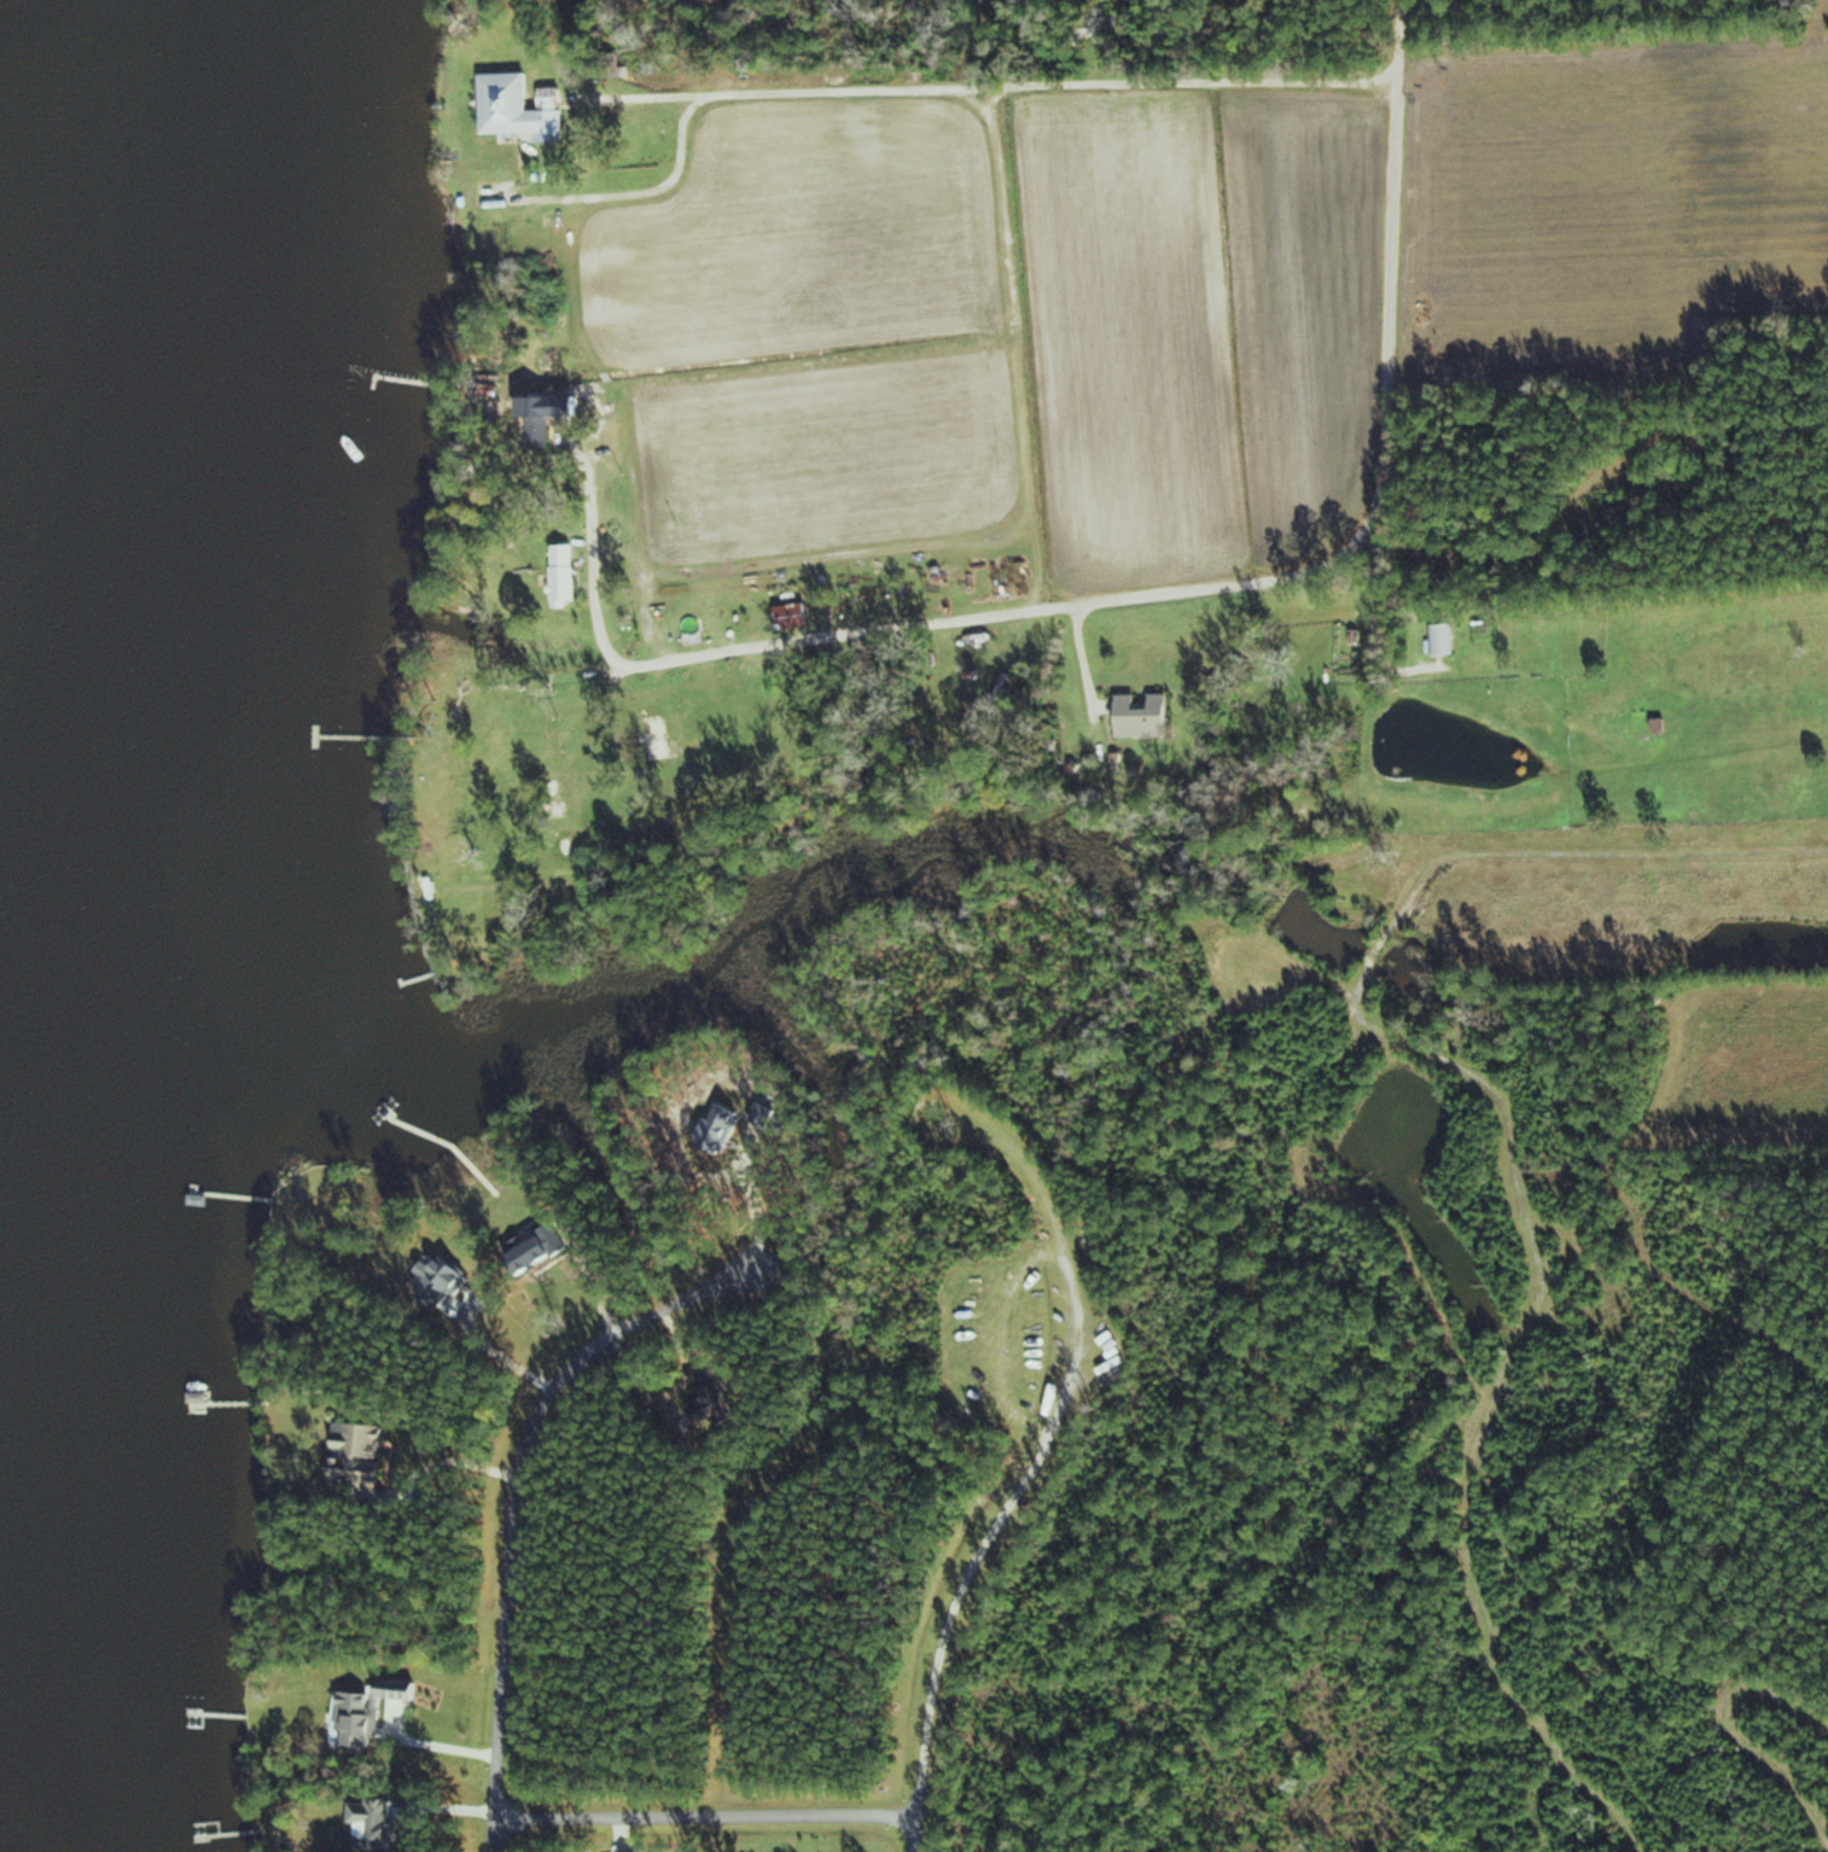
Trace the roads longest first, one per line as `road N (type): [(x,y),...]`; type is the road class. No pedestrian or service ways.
road 1 (residential): [(1407,0),(1389,488),(1366,536),(1325,566),(1261,584),(640,665),(619,656),(610,636),(581,443)]
road 2 (residential): [(925,1851),(930,1763),(954,1623),(1049,1448),(1077,1349),(1061,1222),(1041,1176),(1013,1143)]
road 3 (residential): [(498,1851),(519,1512),(541,1423),(572,1376),(613,1340),(739,1281)]
road 4 (residential): [(926,1813),(500,1817)]

